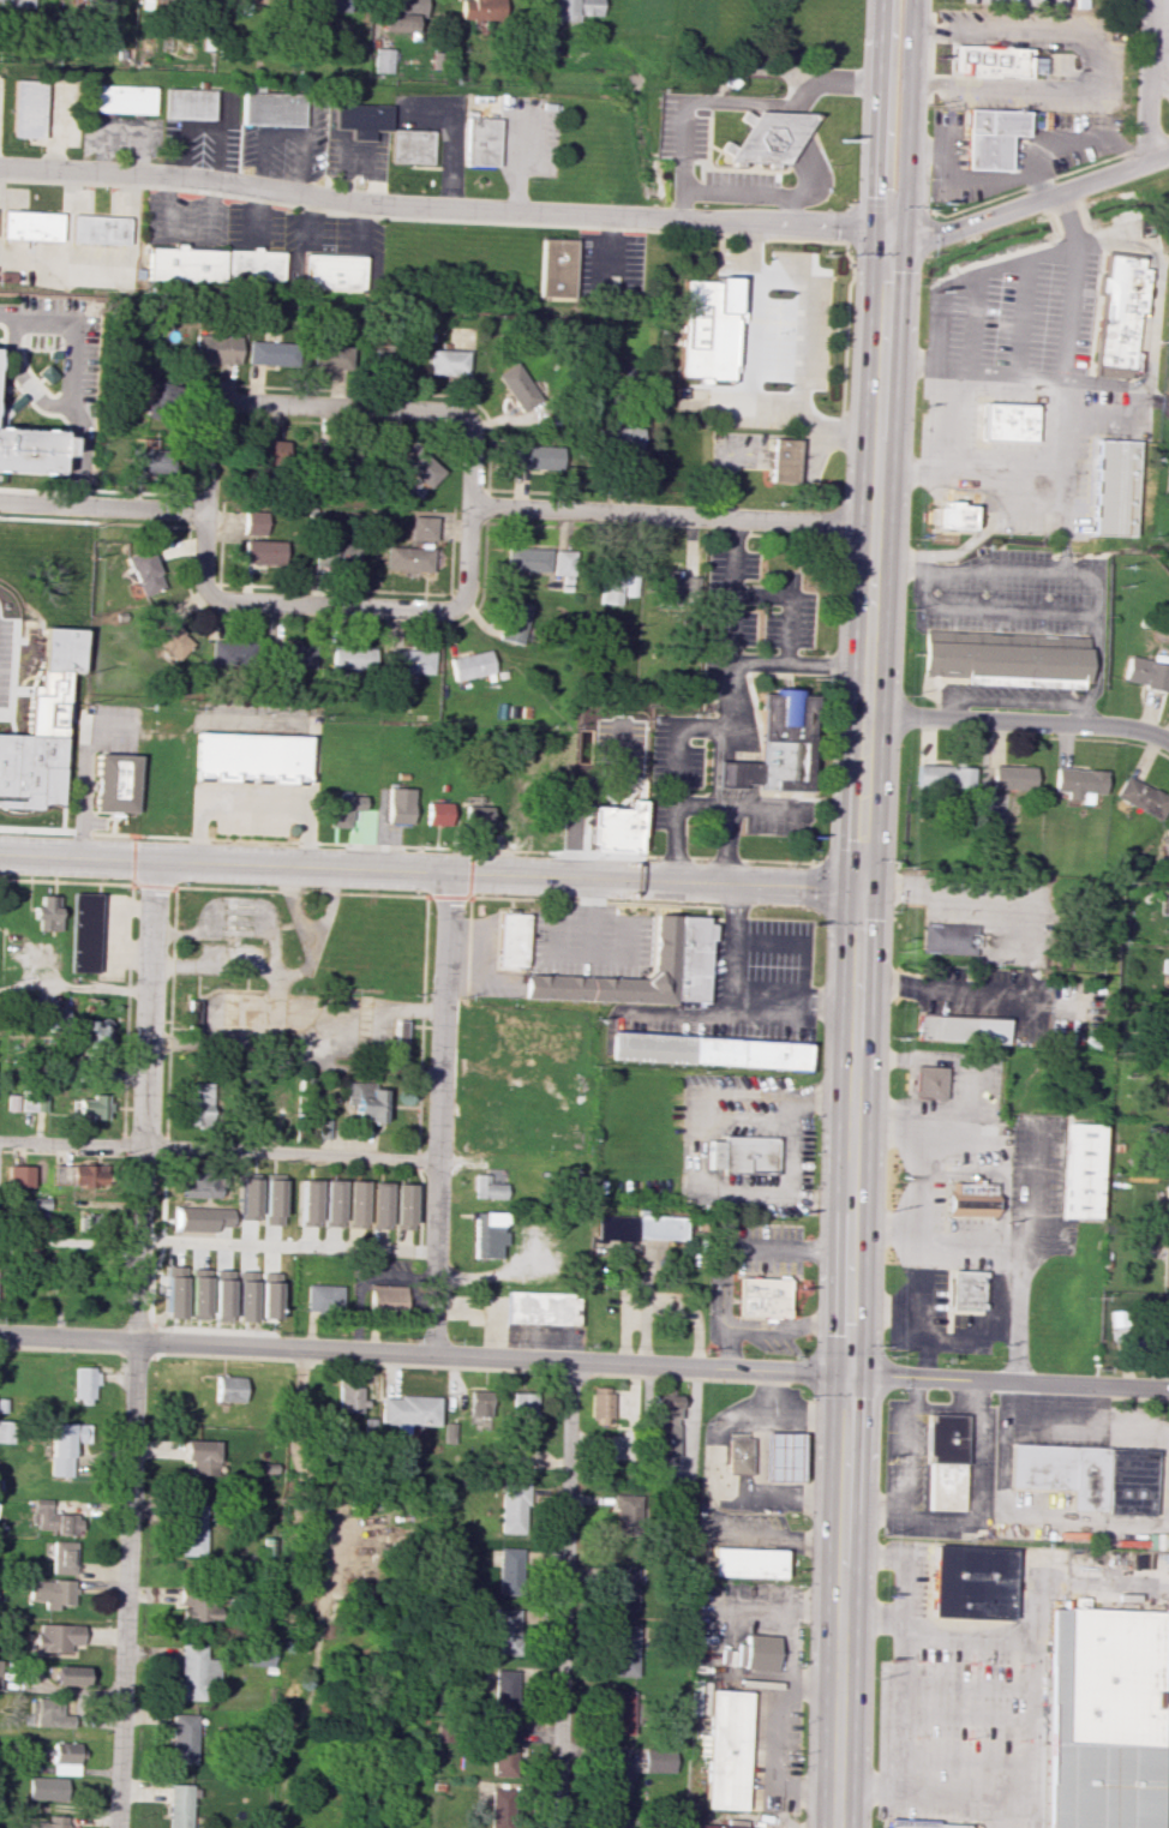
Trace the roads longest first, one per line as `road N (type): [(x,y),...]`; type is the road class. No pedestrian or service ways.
road 1 (primary): [(840,1827),(886,229)]
road 2 (residential): [(0,167),(191,174),(343,204),(946,232),(1168,152)]
road 3 (residential): [(154,863),(115,1827)]
road 4 (residential): [(868,887),(0,856)]
road 5 (tertiary): [(849,1376),(0,1335)]
road 6 (residential): [(449,873),(431,1354)]
road 7 (residential): [(569,1363),(556,1827)]
road 8 (residential): [(470,507),(473,433),(469,419),(456,413),(233,400),(210,424),(203,511)]
road 9 (residential): [(437,1163),(0,1140)]
road 10 (residential): [(470,507),(466,588),(457,606),(442,612),(220,600),(202,581),(203,511)]
road 11 (residential): [(880,522),(470,507)]
road 12 (tertiary): [(1168,1389),(849,1376)]
road 13 (residential): [(1168,740),(1116,726),(875,715)]
road 14 (primary): [(886,229),(899,210),(911,0)]
road 15 (primary): [(880,0),(877,210),(886,229)]
road 16 (residential): [(203,511),(0,501)]

